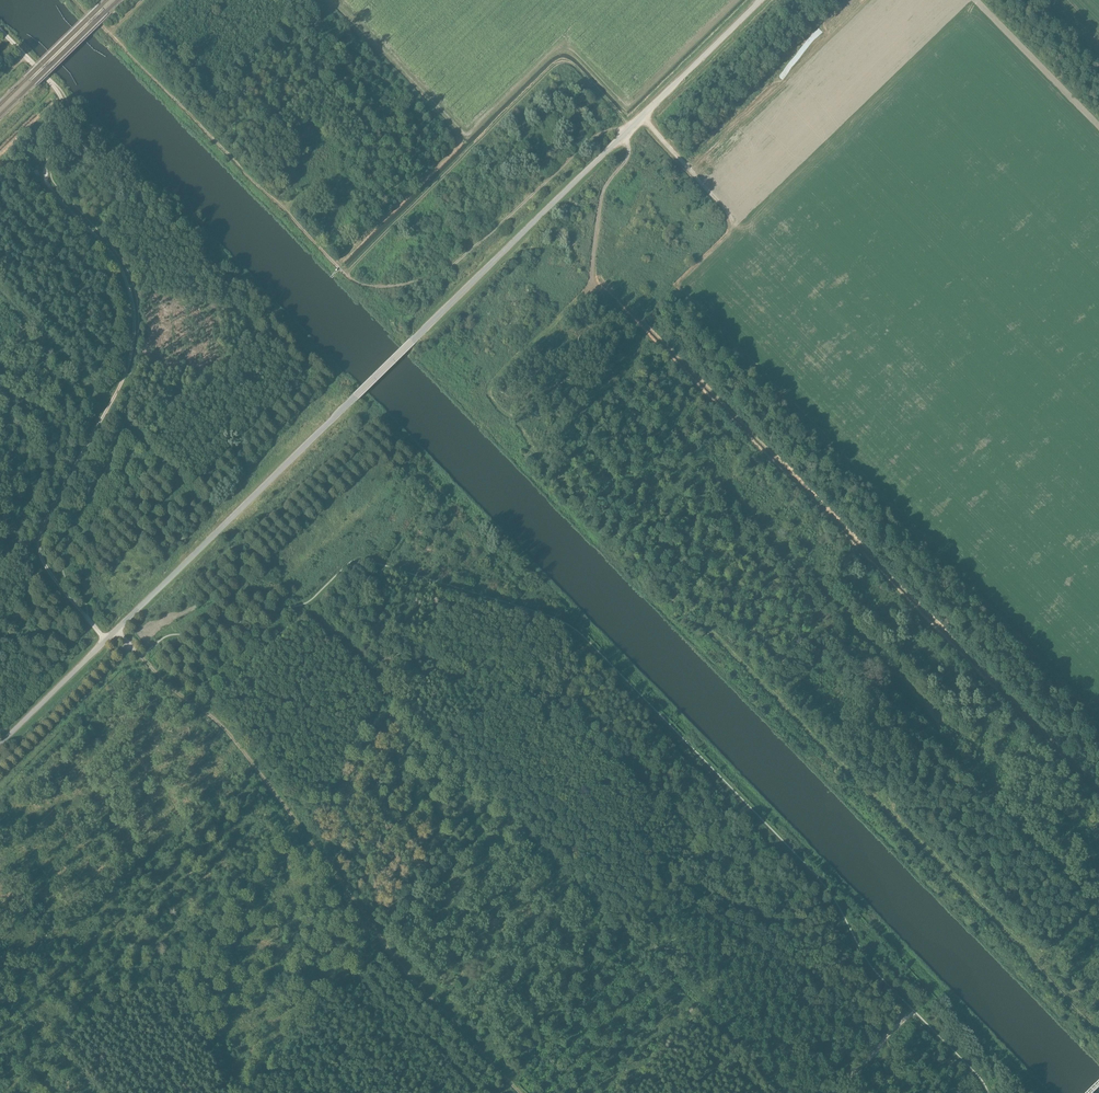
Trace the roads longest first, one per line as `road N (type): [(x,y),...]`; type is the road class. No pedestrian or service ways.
road 1 (tertiary): [(0,748),(761,0)]
road 2 (track): [(623,136),(630,158),(606,185),(599,215),(591,275),(599,288),(1098,796)]
road 3 (track): [(75,0),(361,286),(434,277),(588,142),(627,132)]
road 4 (track): [(0,32),(60,96),(63,114),(44,180),(121,270),(132,309),(125,373),(41,533),(50,571),(88,619)]
road 5 (track): [(142,660),(218,729),(405,970),(517,1092)]
road 6 (track): [(344,274),(557,62),(571,62),(633,126)]

